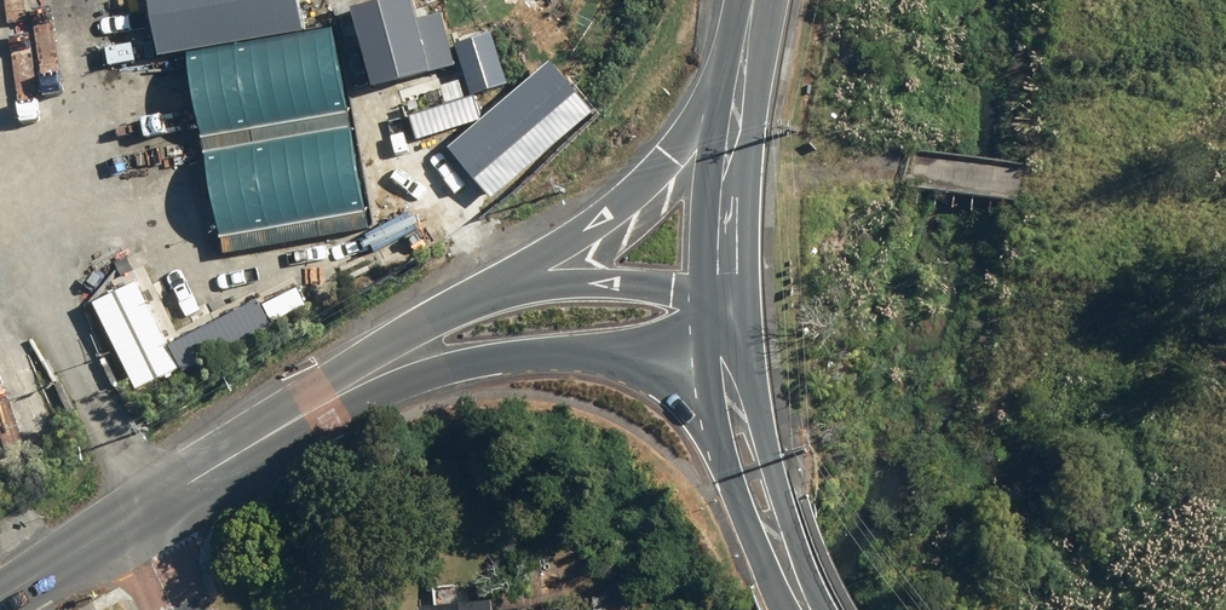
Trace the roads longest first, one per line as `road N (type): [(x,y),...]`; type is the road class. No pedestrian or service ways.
road 1 (secondary): [(701,352),(522,356),(343,395)]
road 2 (secondary): [(520,283),(592,237),(671,161),(743,45)]
road 3 (track): [(715,164),(745,173),(864,166),(1024,187)]
road 4 (tertiary): [(743,45),(743,321)]
road 5 (secondary): [(743,321),(789,567)]
road 6 (tertiary): [(706,289),(715,167),(743,45)]
road 7 (secondary): [(343,395),(129,518)]
road 8 (secondary): [(789,567),(740,490),(711,417),(701,352)]
road 9 (secondary): [(343,395),(520,283)]
road 10 (secondary): [(520,283),(706,289)]
road 11 (secondary): [(129,518),(0,593)]

